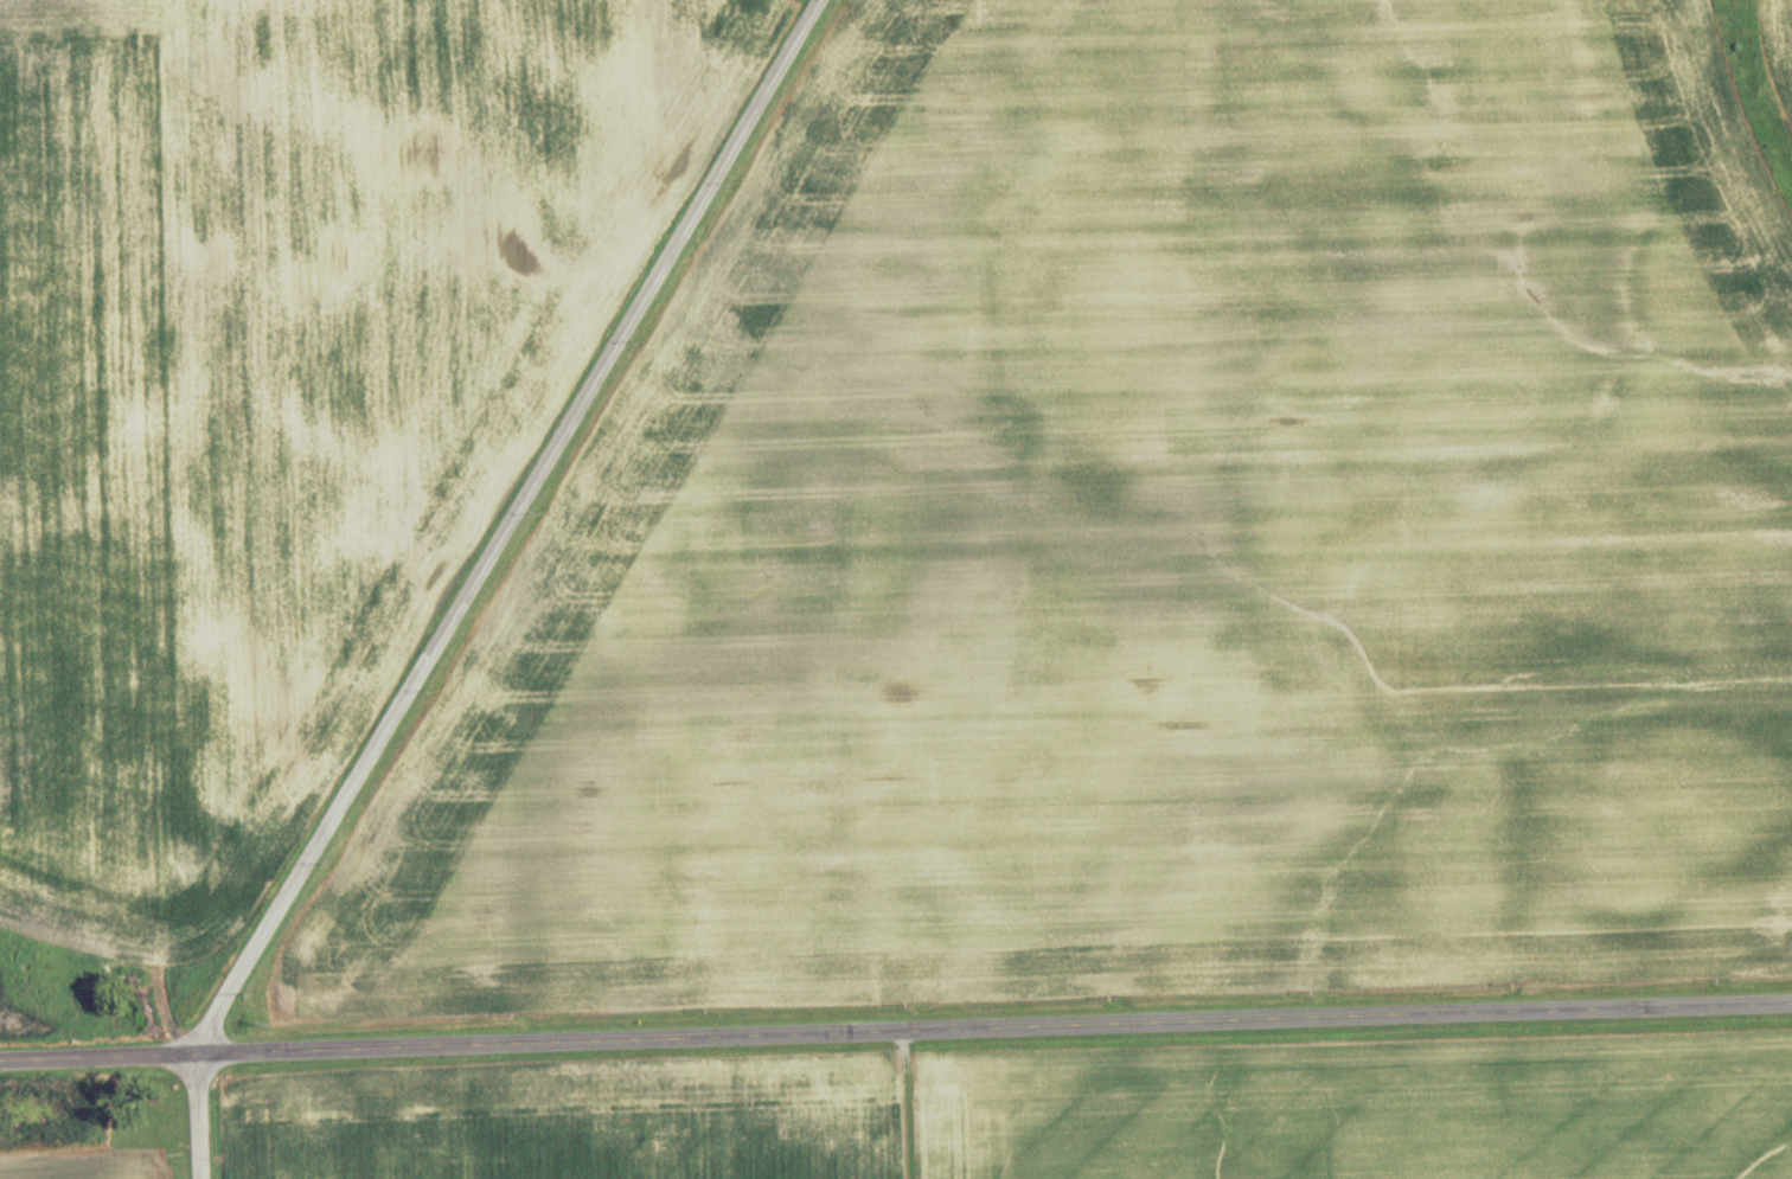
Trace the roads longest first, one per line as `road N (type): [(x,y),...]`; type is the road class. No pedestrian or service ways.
road 1 (residential): [(0,1062),(1791,1006)]
road 2 (residential): [(192,1178),(192,1037),(812,0)]

